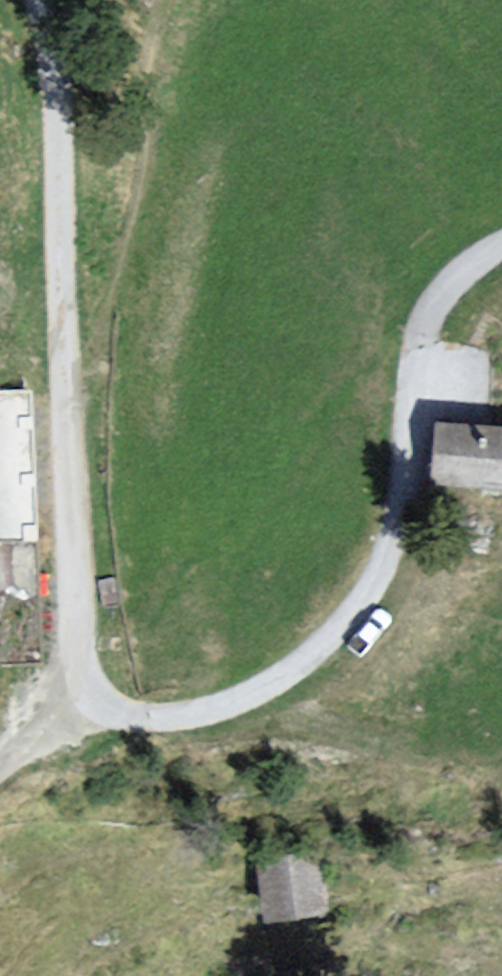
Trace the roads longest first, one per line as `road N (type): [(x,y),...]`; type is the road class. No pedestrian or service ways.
road 1 (residential): [(94,678),(80,581),(69,64),(53,0)]
road 2 (residential): [(431,386),(416,531),(382,611),(322,669),(258,710),(190,724),(133,721),(94,678)]
road 3 (unclassified): [(0,783),(56,739),(94,678)]
road 4 (track): [(501,286),(431,386)]

